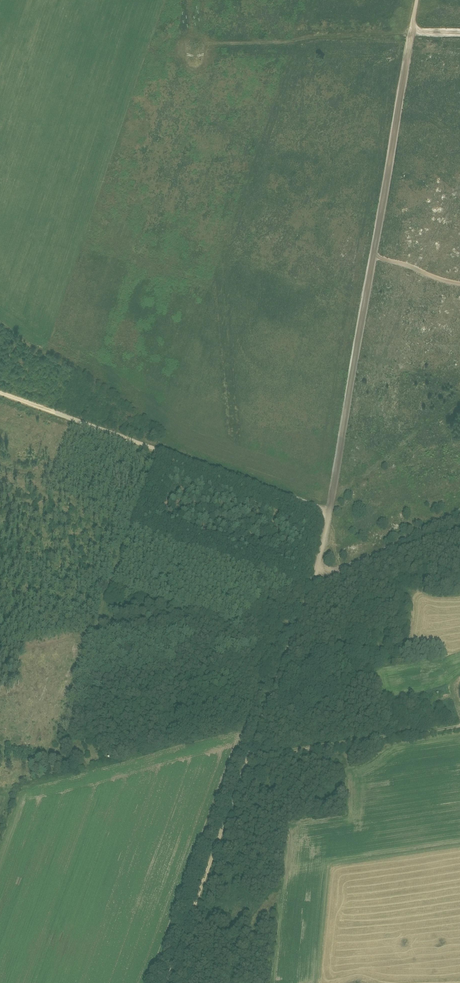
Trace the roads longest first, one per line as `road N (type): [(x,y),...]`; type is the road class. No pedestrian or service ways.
road 1 (track): [(0,398),(328,523),(319,569),(168,982)]
road 2 (track): [(459,512),(339,570),(319,569)]

